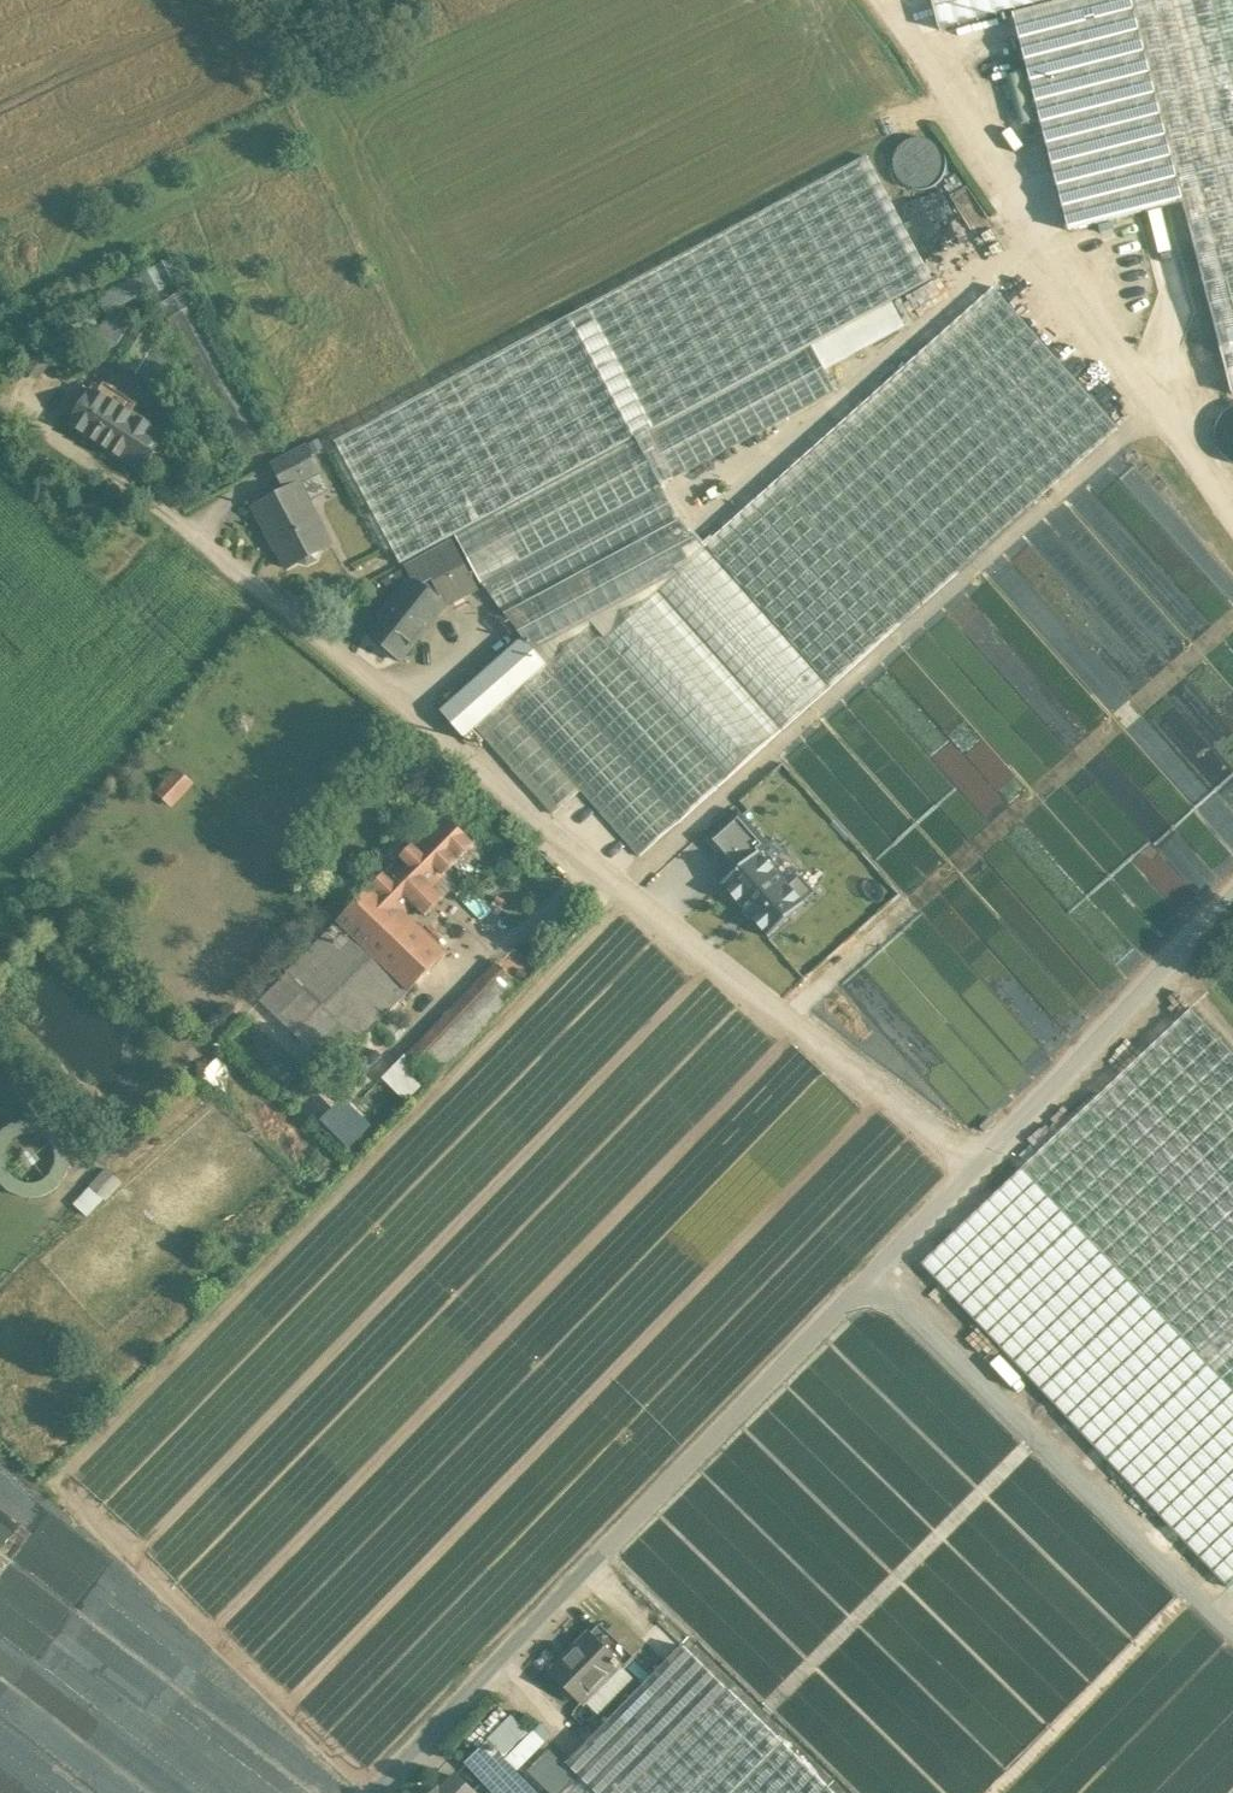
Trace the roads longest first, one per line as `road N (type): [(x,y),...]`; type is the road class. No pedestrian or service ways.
road 1 (unclassified): [(995,1175),(633,892),(163,499),(26,404)]
road 2 (unclassified): [(388,1792),(995,1175)]
road 3 (track): [(624,885),(1156,406)]
road 4 (unclassified): [(875,0),(1232,517)]
road 5 (unclassified): [(995,1175),(1232,917)]

